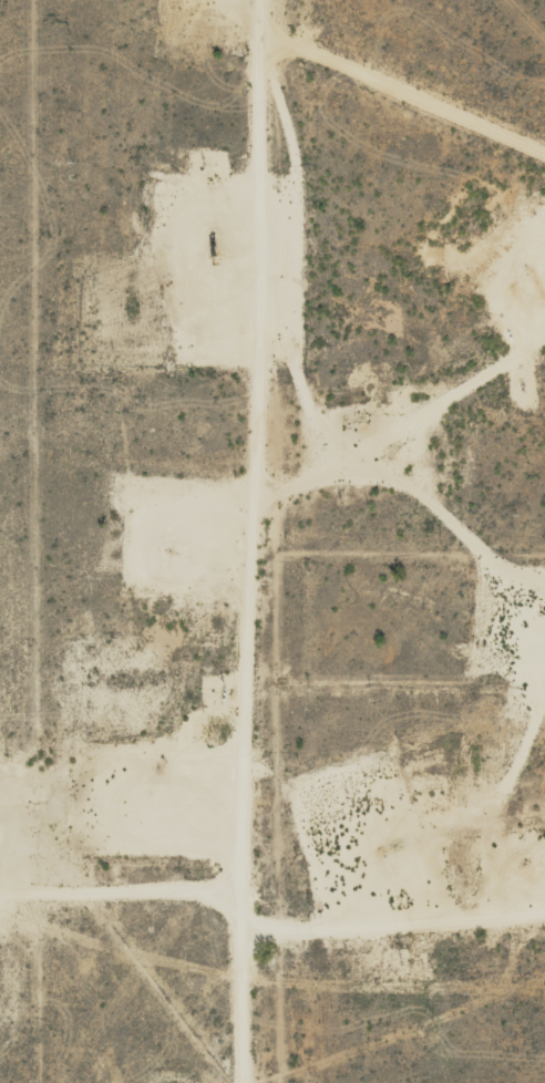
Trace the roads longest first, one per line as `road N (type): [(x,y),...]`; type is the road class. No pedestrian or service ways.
road 1 (track): [(264,1082),(280,647),(263,224),(267,0)]

